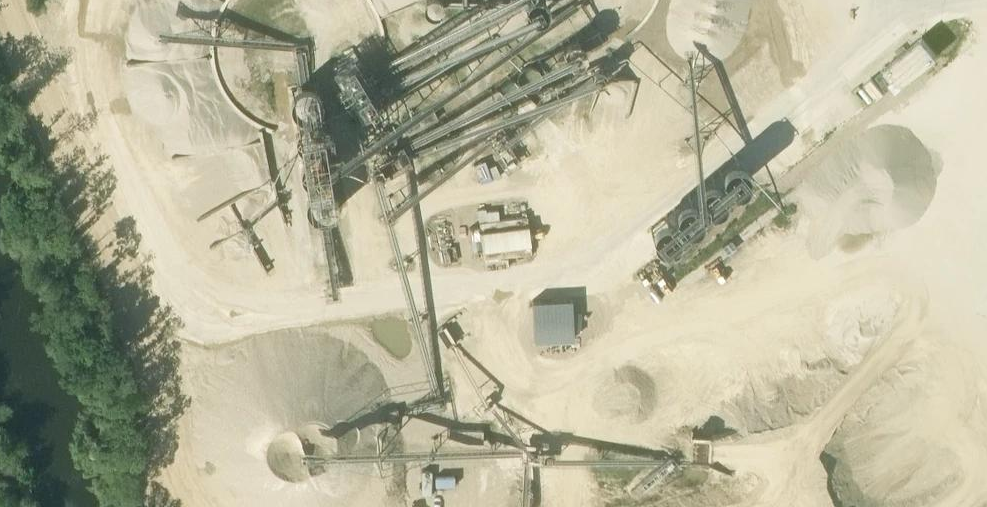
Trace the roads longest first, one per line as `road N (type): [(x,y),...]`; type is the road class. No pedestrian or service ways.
road 1 (track): [(107,0),(72,158),(148,343),(570,281),(821,75)]
road 2 (track): [(986,135),(869,216),(701,294),(519,443)]
road 3 (track): [(72,158),(5,0)]

